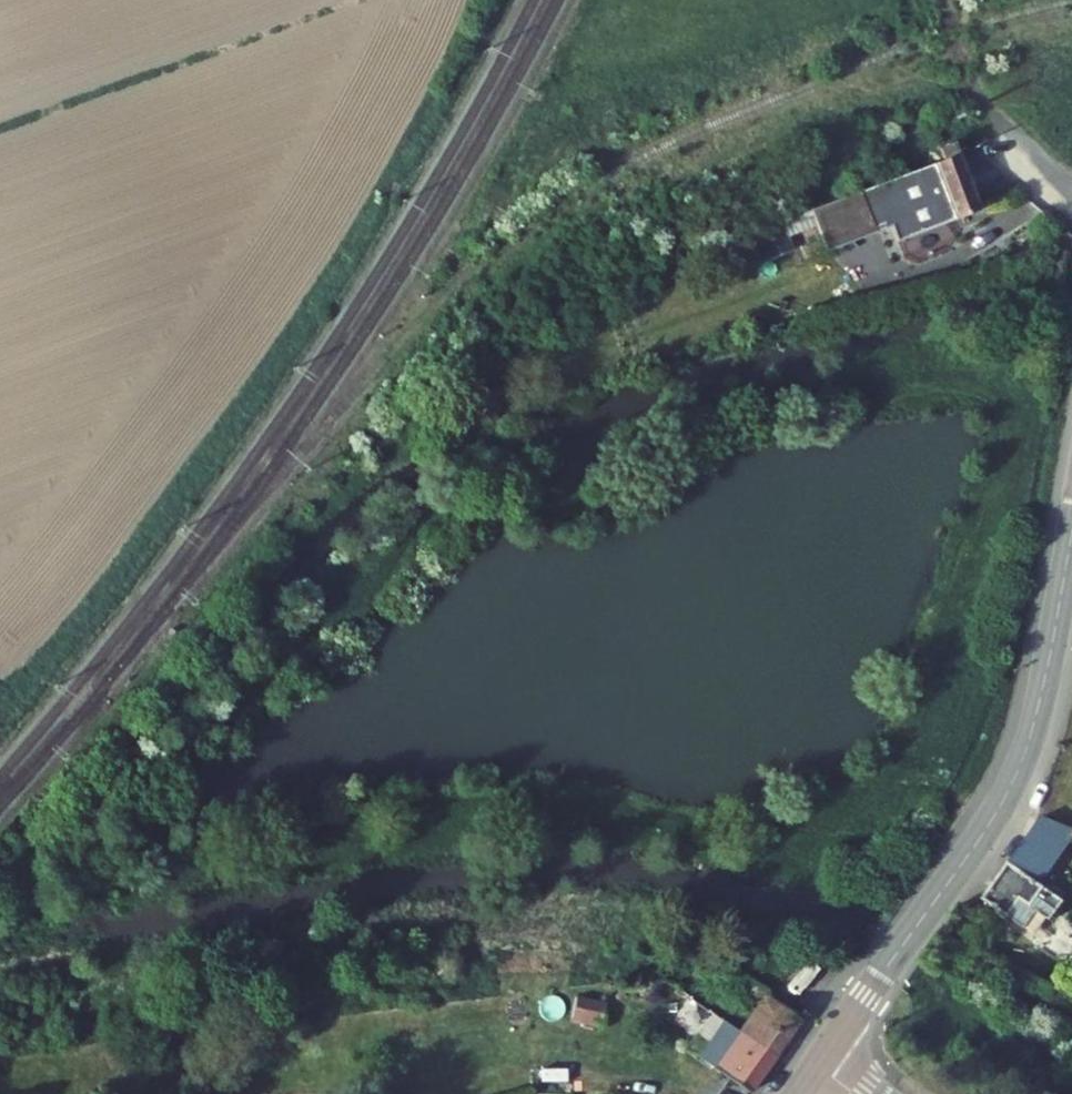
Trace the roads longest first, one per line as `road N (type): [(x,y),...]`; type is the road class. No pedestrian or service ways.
road 1 (secondary): [(1071,523),(1036,699),(997,805),(814,1066)]
road 2 (unclassified): [(975,81),(1020,151),(1071,202)]

